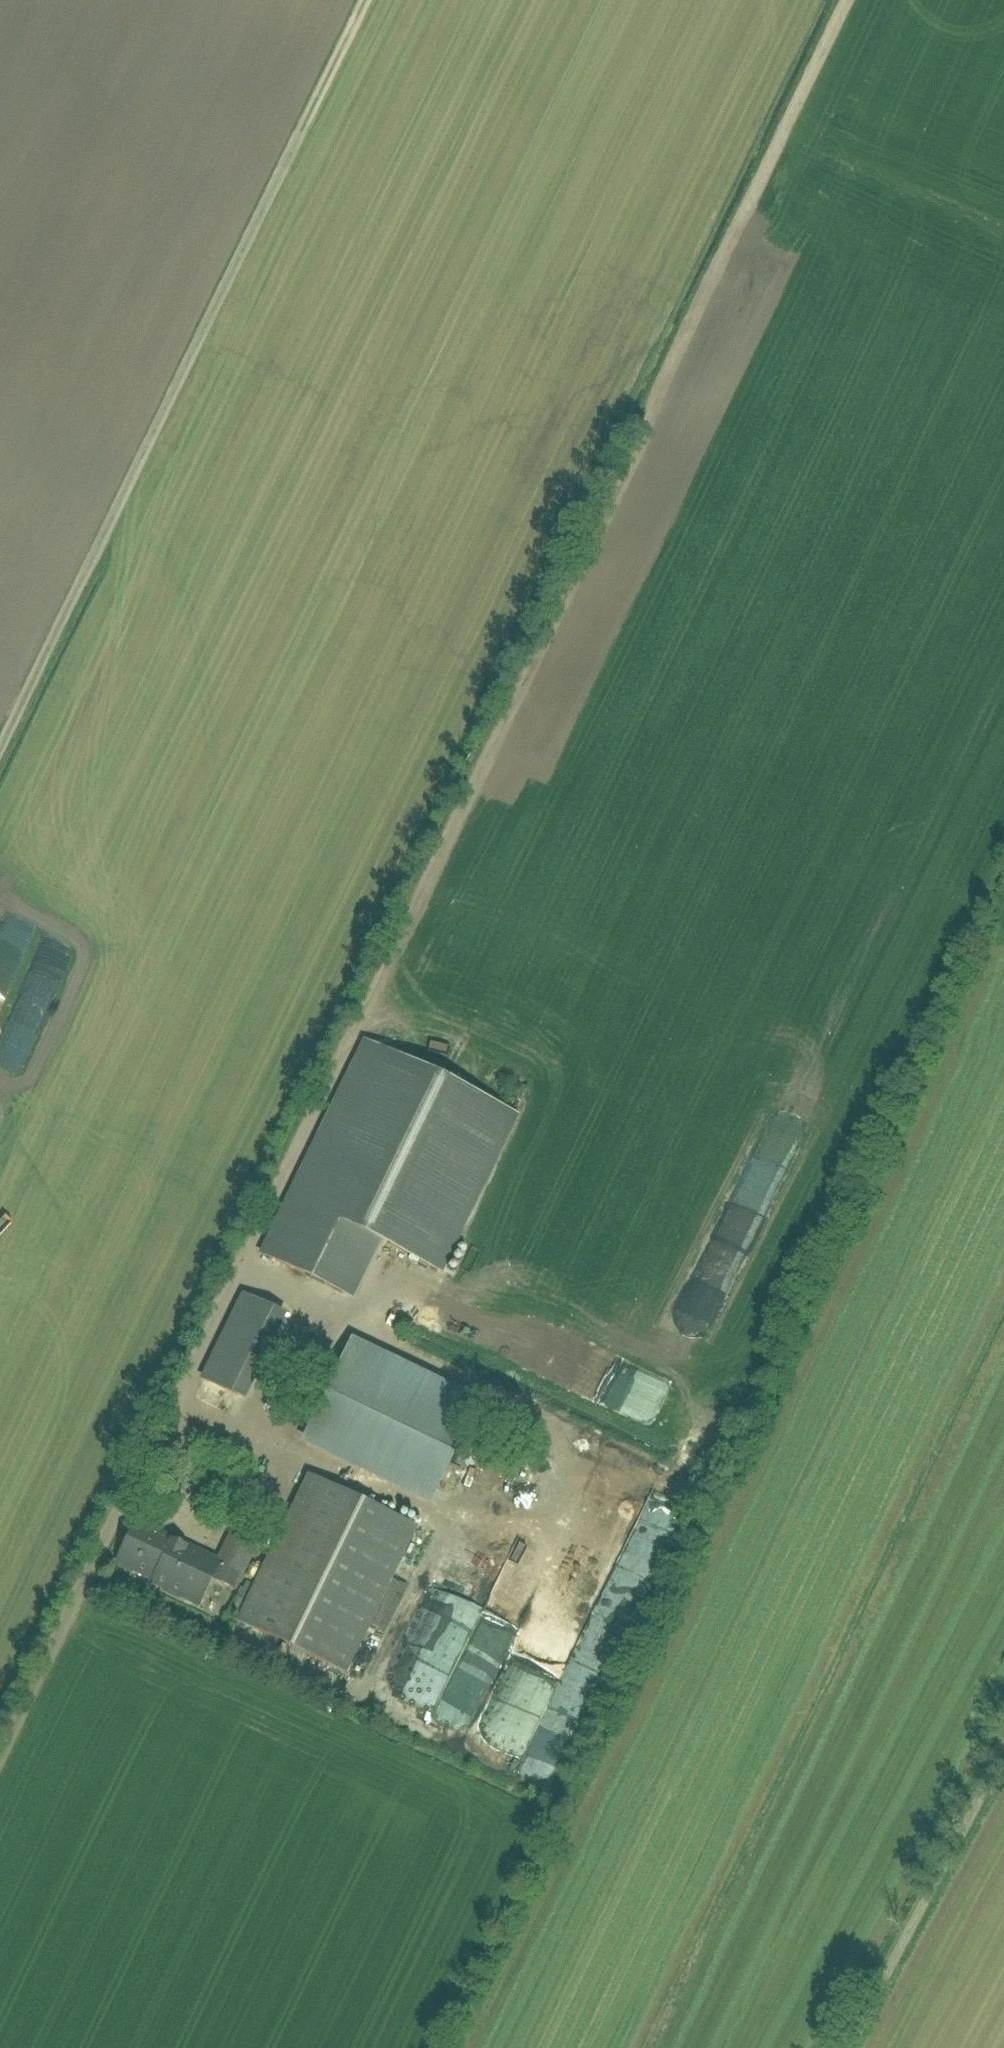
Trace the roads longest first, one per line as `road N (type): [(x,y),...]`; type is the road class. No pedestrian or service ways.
road 1 (track): [(366,0),(0,753)]

